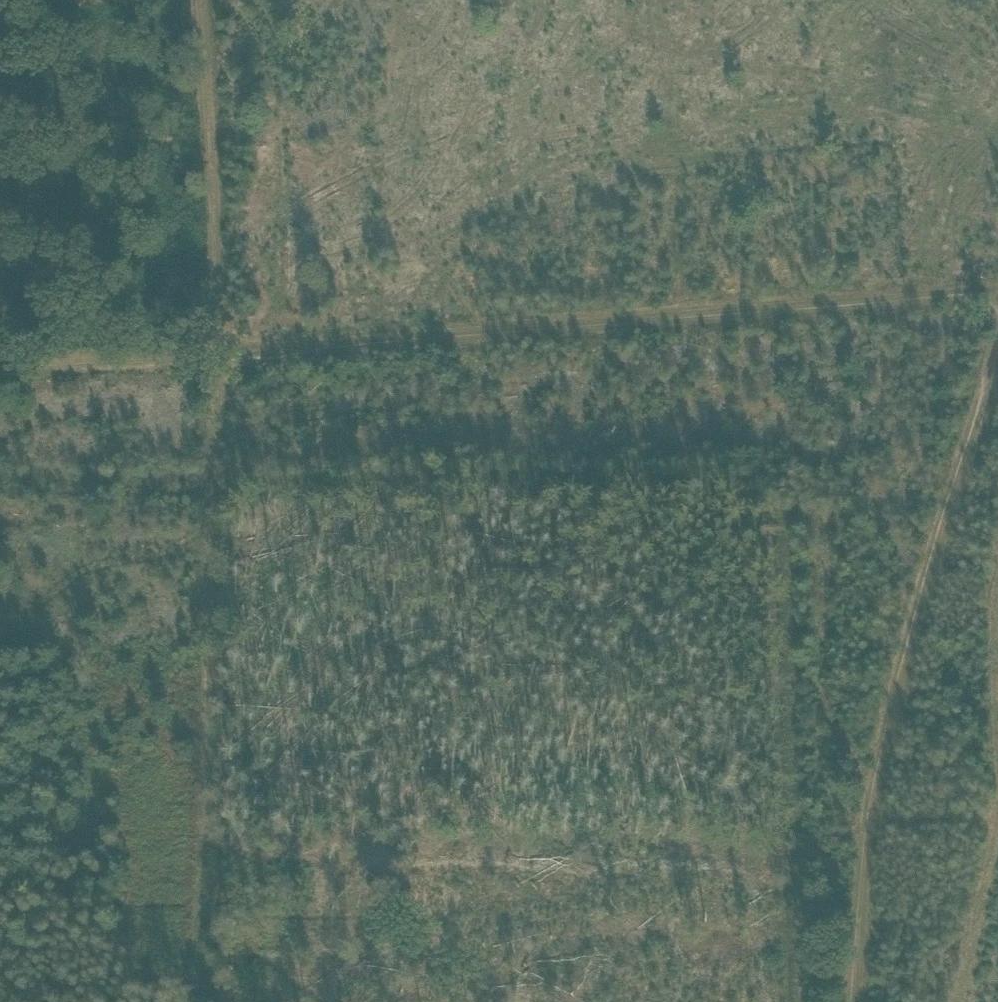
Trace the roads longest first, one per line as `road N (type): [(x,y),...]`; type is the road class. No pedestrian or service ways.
road 1 (track): [(180,0),(205,343),(997,284)]
road 2 (track): [(997,376),(948,492),(869,816),(856,1001)]

